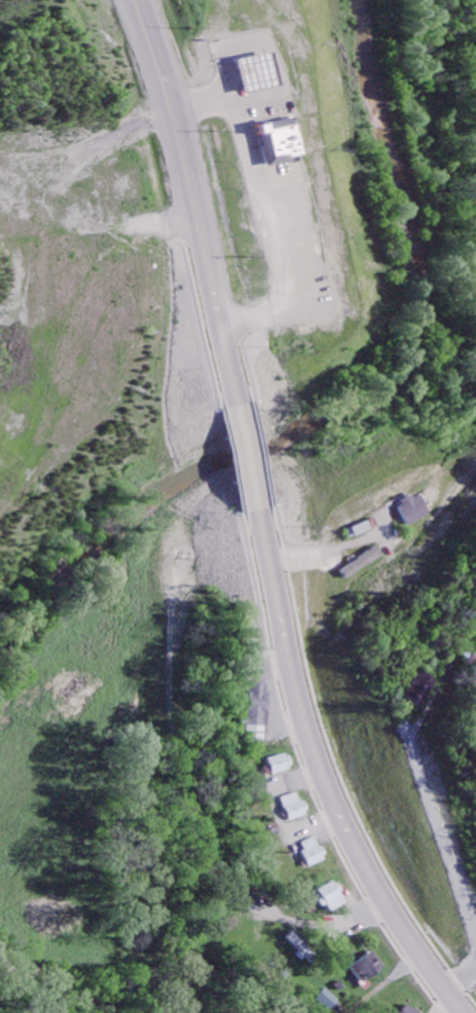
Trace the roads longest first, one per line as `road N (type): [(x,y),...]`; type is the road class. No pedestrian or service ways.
road 1 (primary): [(453,1012),(348,846),(308,736),(188,179),(141,0)]

